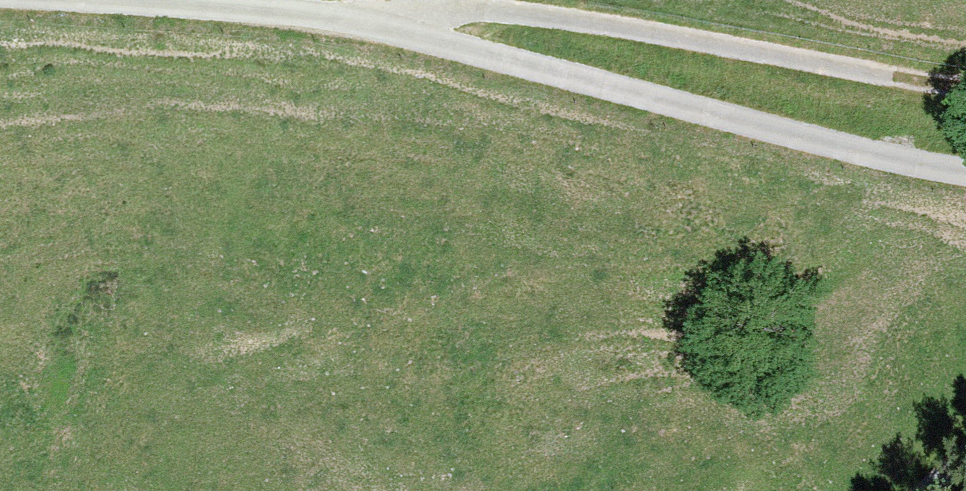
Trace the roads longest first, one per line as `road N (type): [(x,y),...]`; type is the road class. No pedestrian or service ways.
road 1 (unclassified): [(965,173),(334,14),(155,0)]
road 2 (track): [(334,14),(469,7),(965,82)]

